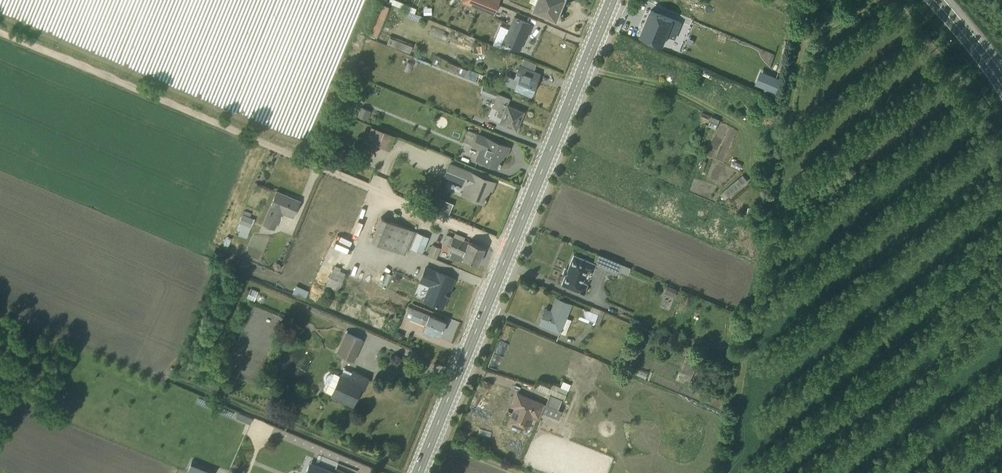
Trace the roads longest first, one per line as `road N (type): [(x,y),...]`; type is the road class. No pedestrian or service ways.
road 1 (track): [(0,30),(510,246)]
road 2 (track): [(726,472),(801,51),(807,39),(877,0)]
road 3 (secondary): [(611,0),(417,472)]

